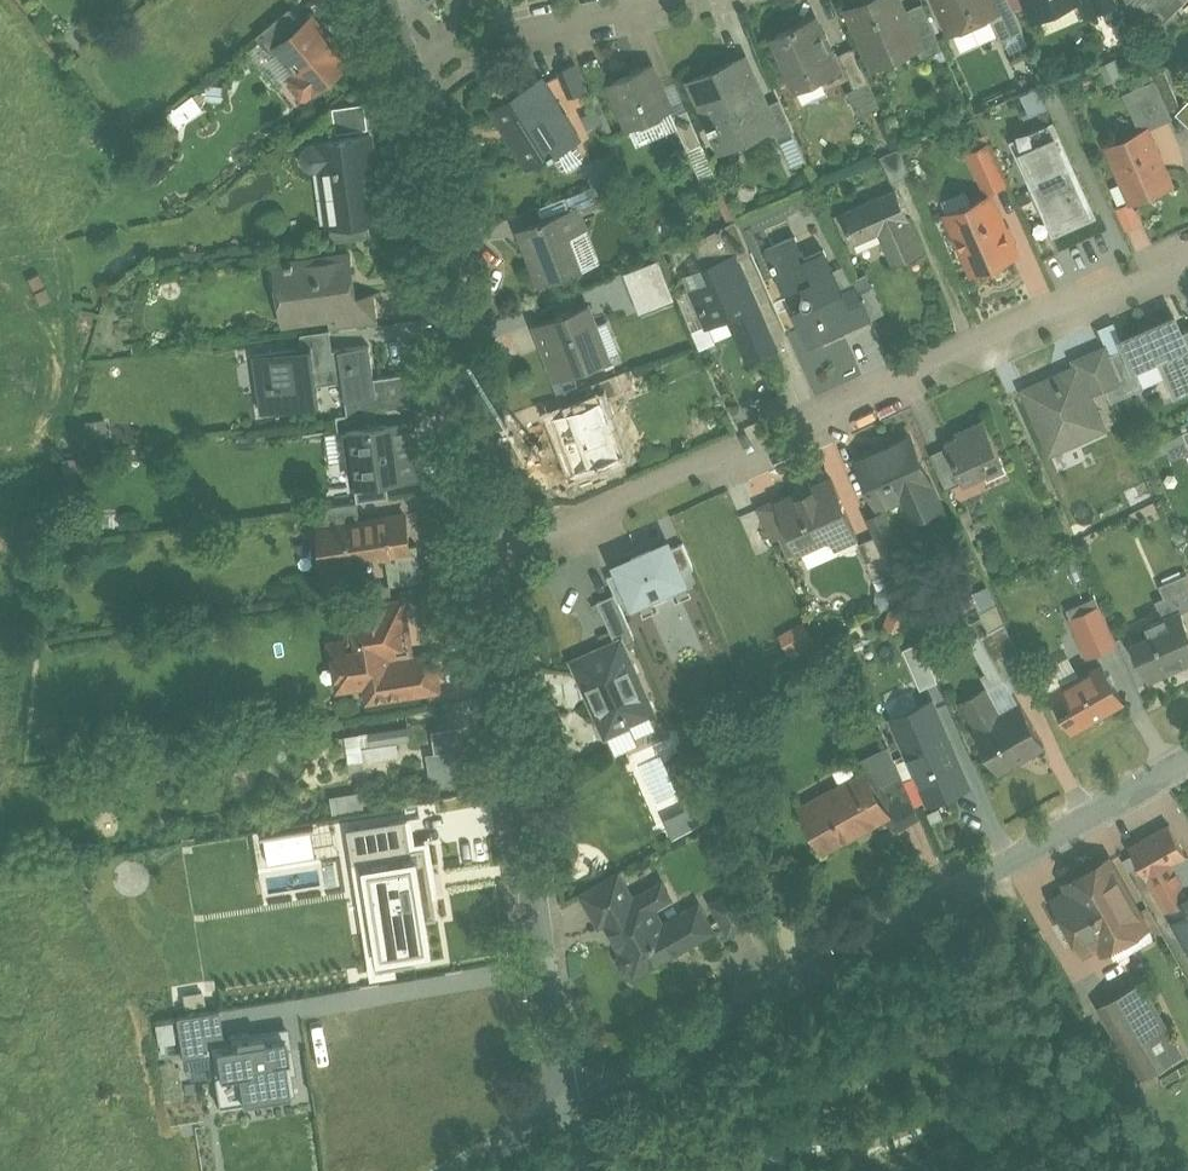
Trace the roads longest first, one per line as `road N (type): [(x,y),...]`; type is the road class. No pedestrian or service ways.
road 1 (residential): [(494,562),(1095,289),(1187,255)]
road 2 (unclassified): [(564,1104),(1187,760)]
road 3 (residential): [(494,562),(564,1104)]
road 4 (residential): [(427,64),(494,562)]
road 5 (residential): [(427,64),(684,0)]
road 6 (unclassified): [(448,1170),(564,1104)]

